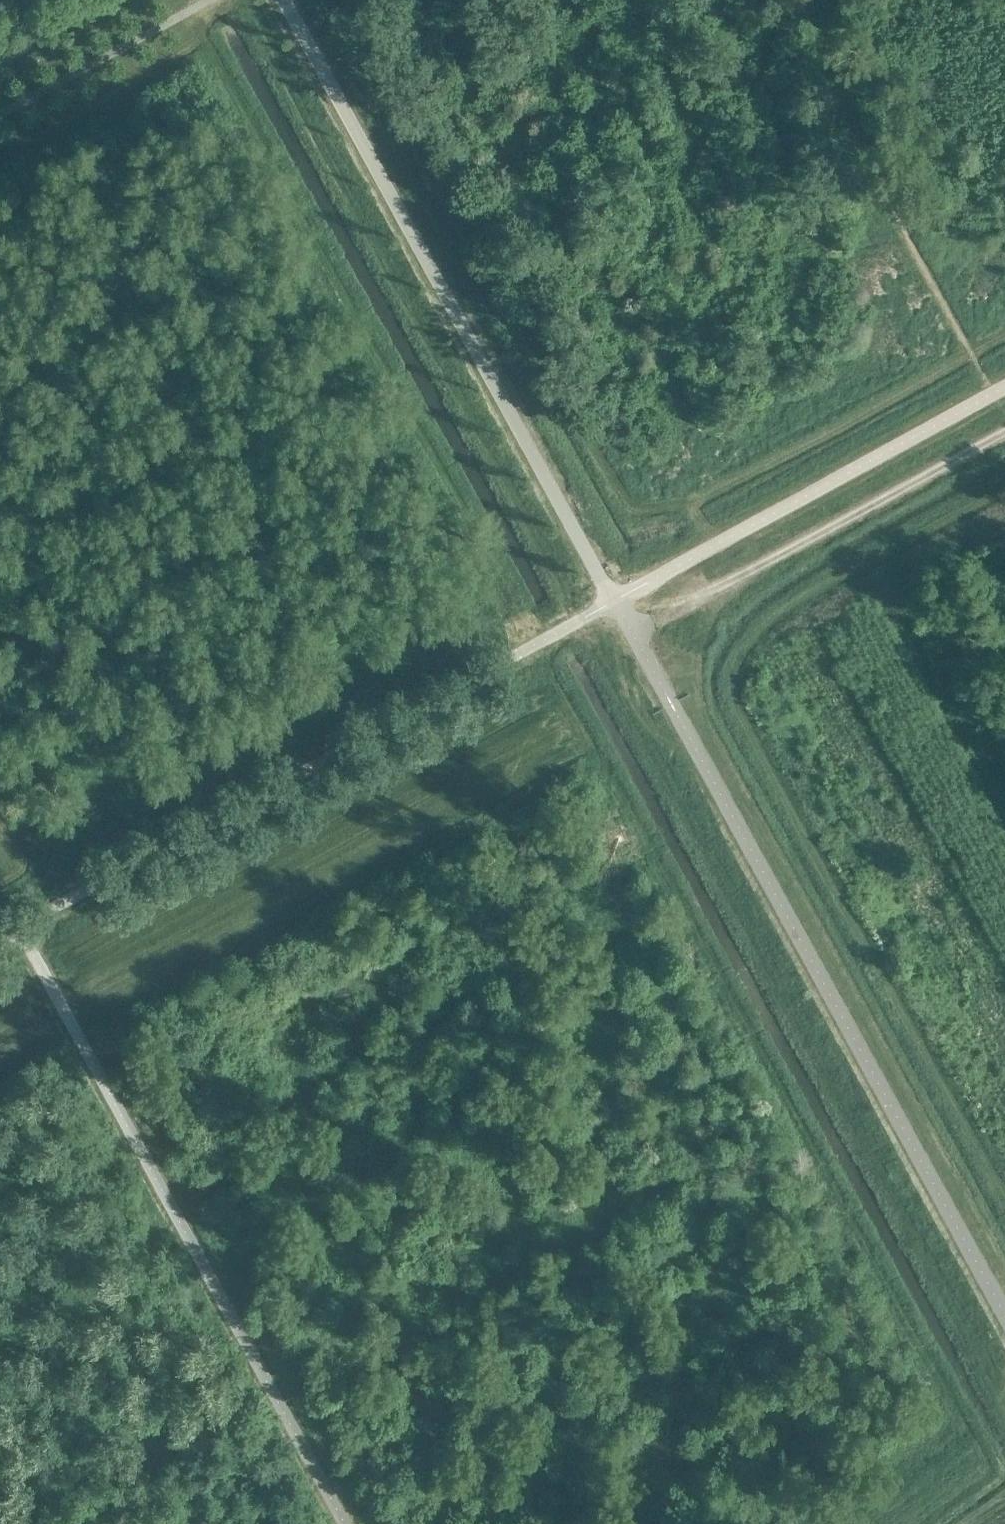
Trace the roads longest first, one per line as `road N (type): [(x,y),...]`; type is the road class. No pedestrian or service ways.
road 1 (unclassified): [(612,600),(290,0)]
road 2 (track): [(1004,430),(631,632)]

